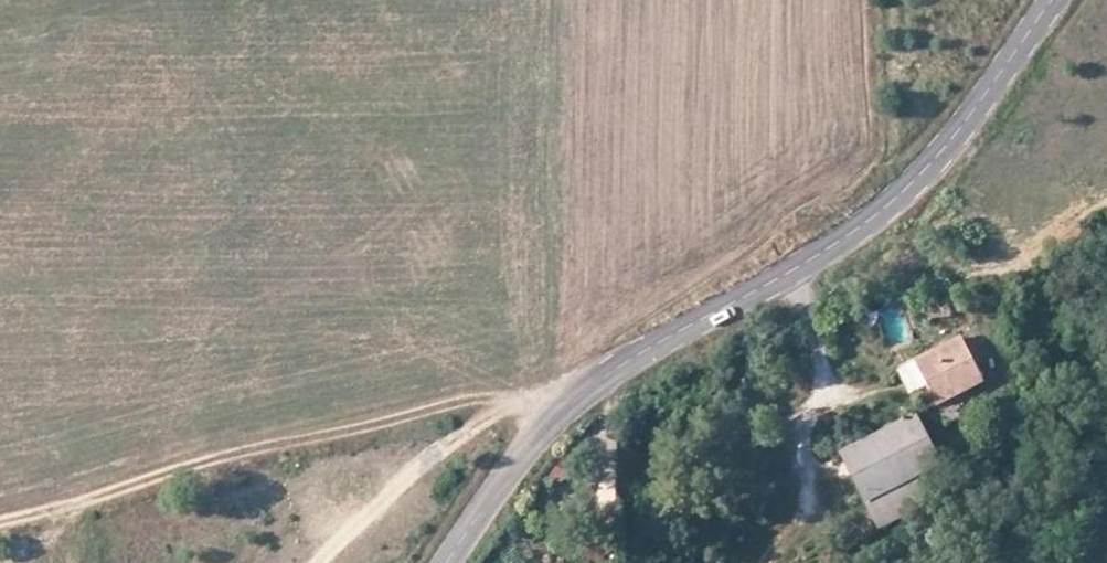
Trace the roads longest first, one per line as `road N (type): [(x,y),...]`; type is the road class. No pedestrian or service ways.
road 1 (tertiary): [(446,562),(566,406),(793,272),(889,203),(944,149),(1051,0)]
road 2 (track): [(558,415),(515,395),(479,399),(238,452),(0,521)]
road 3 (track): [(793,272),(818,368),(787,526),(765,562)]

